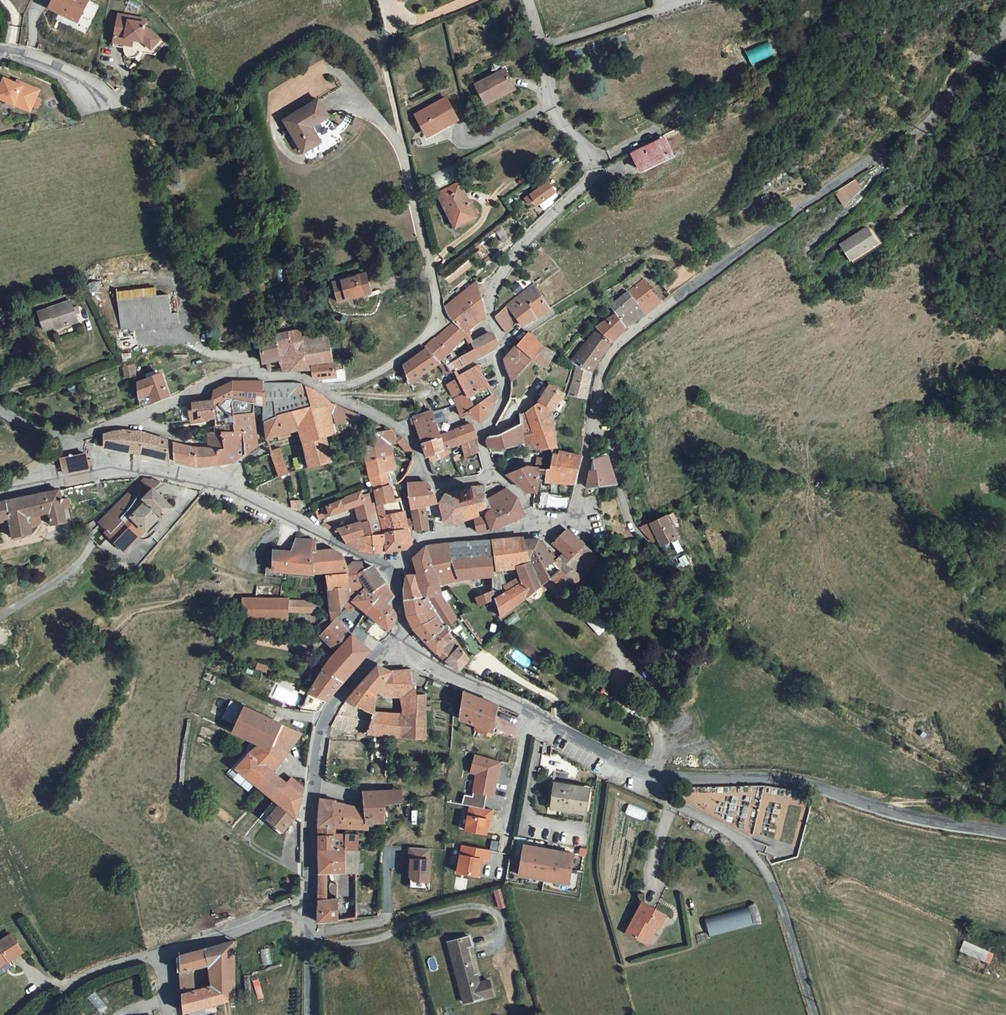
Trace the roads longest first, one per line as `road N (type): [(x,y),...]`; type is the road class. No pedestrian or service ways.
road 1 (unclassified): [(592,420),(607,358),(624,338),(801,206),(923,127),(1005,24)]
road 2 (residential): [(495,477),(479,437),(503,389),(493,287),(523,244),(591,181),(590,157),(553,105),(528,0)]
road 3 (residential): [(73,446),(251,370),(297,377),(391,422),(407,434),(422,471)]
road 4 (tertiary): [(651,776),(770,777),(1005,832)]
road 5 (track): [(504,343),(713,221),(801,206)]
road 6 (unclassified): [(651,776),(674,806),(756,858),(784,912),(818,1014)]
road 7 (tertiary): [(117,471),(147,468),(220,485),(389,574)]
road 8 (tertiary): [(309,906),(321,728),(377,653),(399,645)]
road 9 (tertiary): [(399,645),(651,776)]
road 10 (track): [(403,149),(379,41),(400,18),(415,24),(472,0)]
road 11 (track): [(616,964),(590,862),(611,757)]
road 12 (unclassified): [(677,572),(633,529),(611,451),(592,420)]
road 13 (unclassified): [(309,906),(161,953)]
road 14 (unclassified): [(161,953),(90,972),(39,1014)]
road 15 (unclassified): [(537,523),(575,515),(592,420)]
road 16 (residential): [(417,543),(537,523)]
road 17 (track): [(884,808),(1005,799)]

